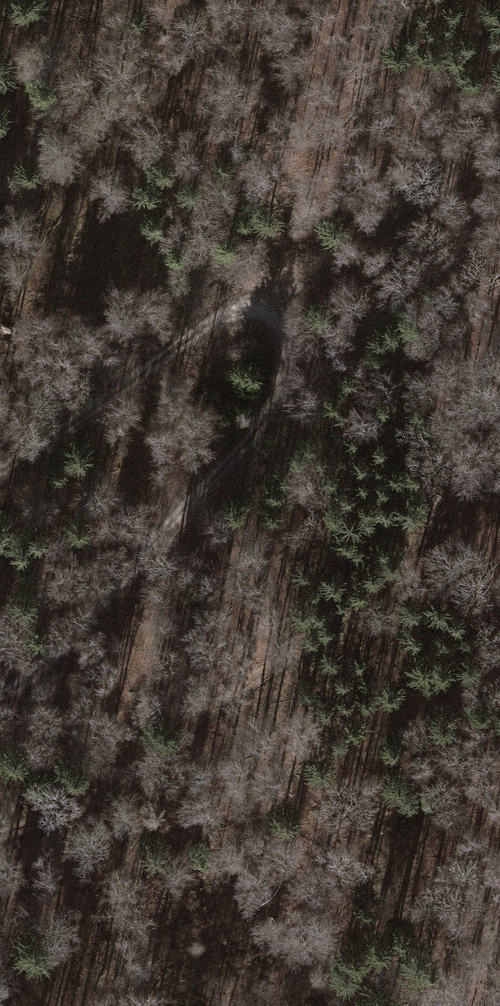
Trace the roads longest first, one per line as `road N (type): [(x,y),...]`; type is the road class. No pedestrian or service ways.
road 1 (track): [(0,696),(34,682),(275,414),(291,370),(289,322),(256,298),(210,318),(0,470)]
road 2 (track): [(0,837),(128,782),(327,633),(499,463)]
road 3 (track): [(273,310),(499,145)]

